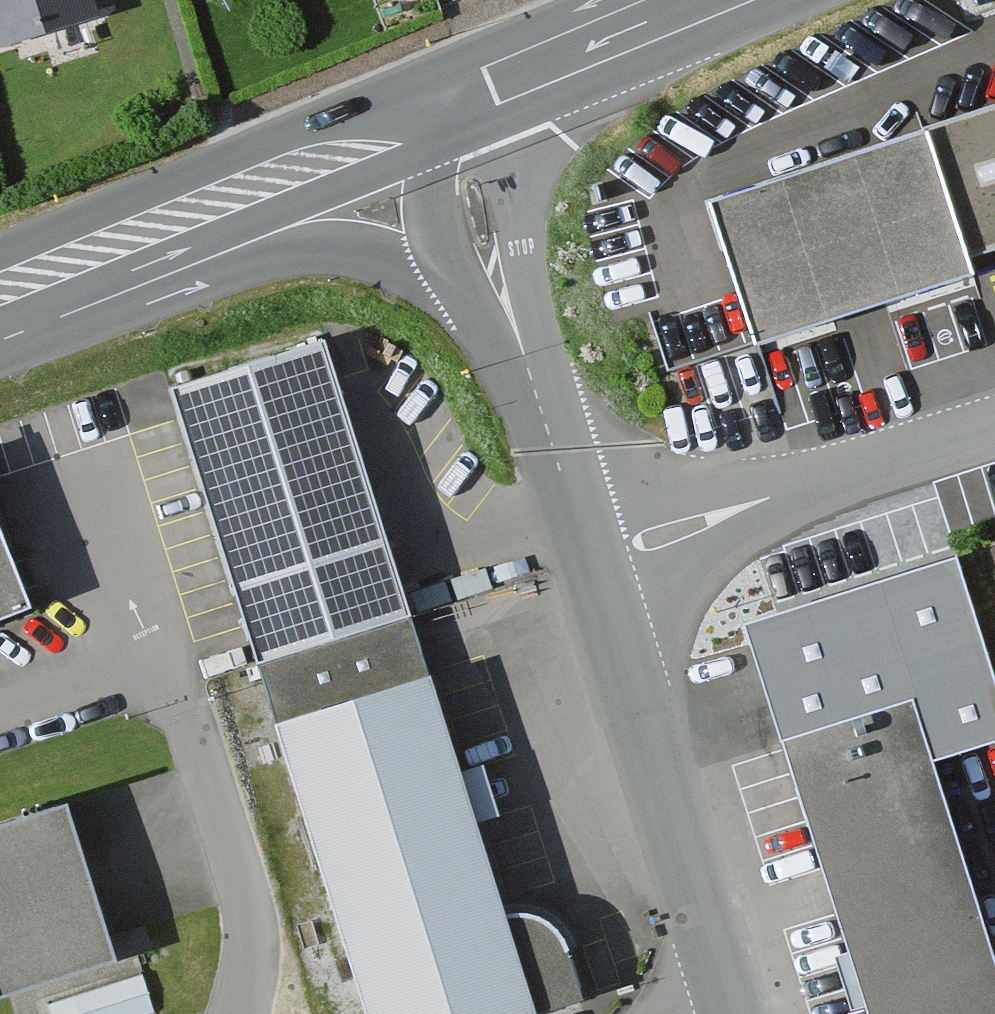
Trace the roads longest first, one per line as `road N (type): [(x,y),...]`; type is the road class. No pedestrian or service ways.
road 1 (unclassified): [(412,102),(572,580)]
road 2 (unclassified): [(572,580),(732,1013)]
road 3 (secondary): [(412,102),(0,270)]
road 4 (unclassified): [(572,580),(994,443)]
road 5 (secondary): [(661,0),(412,102)]

